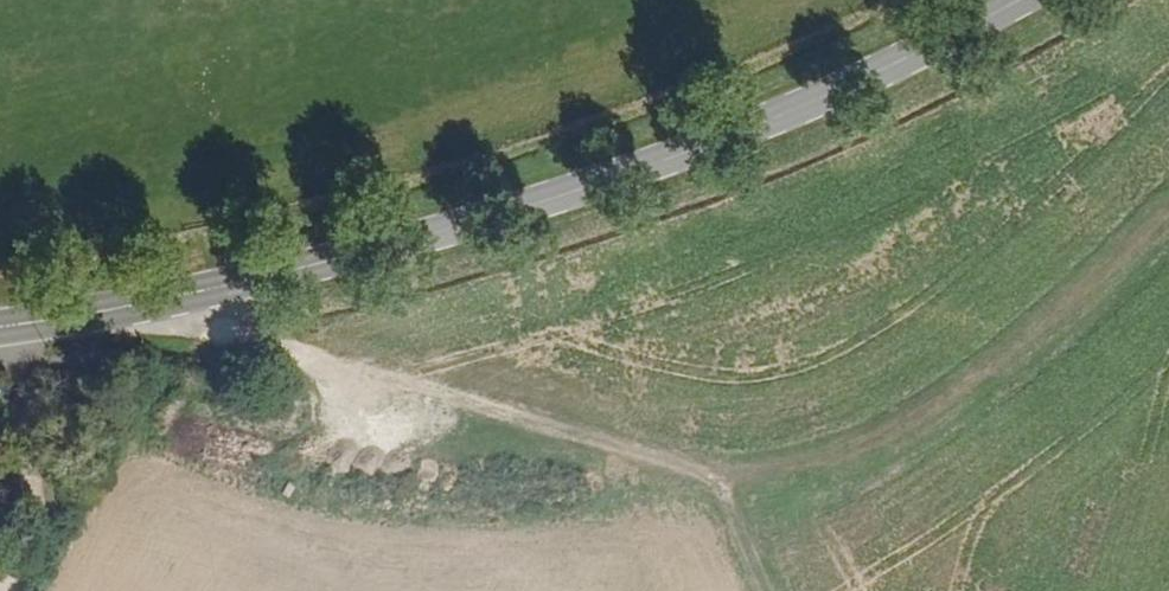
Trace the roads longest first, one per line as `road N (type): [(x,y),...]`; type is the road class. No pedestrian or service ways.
road 1 (primary): [(0,325),(225,285),(450,231),(668,157),(888,67),(1011,0)]
road 2 (track): [(182,293),(428,393),(703,473),(752,533),(775,590)]

